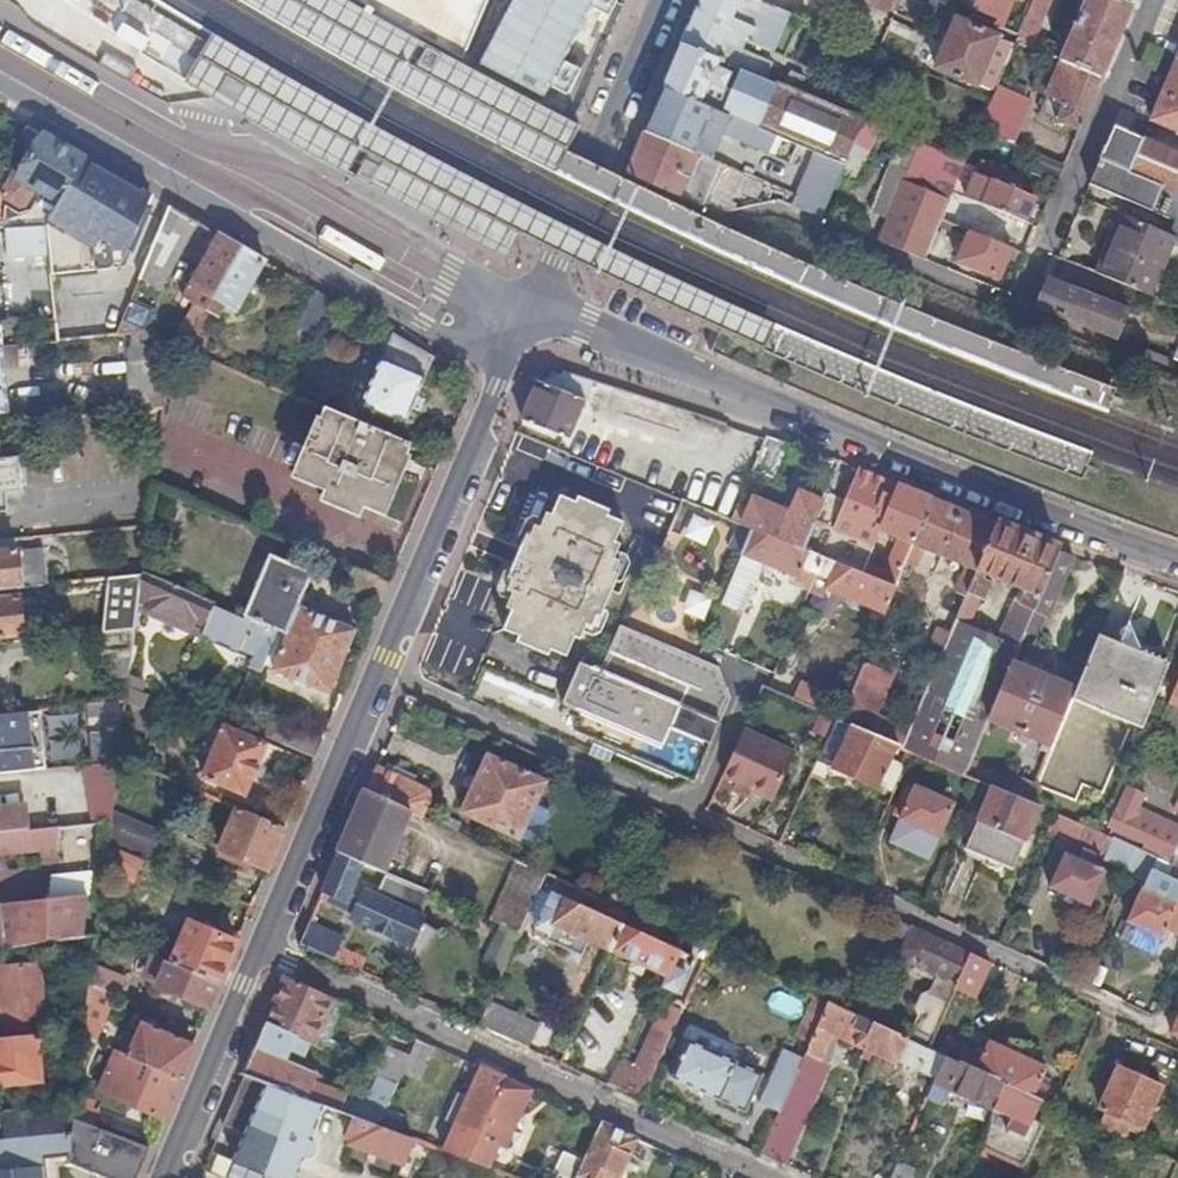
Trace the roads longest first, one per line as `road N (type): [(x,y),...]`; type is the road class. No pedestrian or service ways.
road 1 (residential): [(1140,1021),(379,671)]
road 2 (tertiary): [(519,336),(584,325),(854,441),(1177,561)]
road 3 (residential): [(0,90),(419,323),(463,343),(519,336)]
road 4 (residential): [(762,1177),(261,947)]
road 5 (tertiary): [(519,336),(663,0)]
road 6 (tertiary): [(379,671),(519,336)]
road 7 (residential): [(1150,0),(1019,308)]
road 8 (tertiary): [(261,947),(379,671)]
road 9 (tertiary): [(166,1177),(261,947)]

